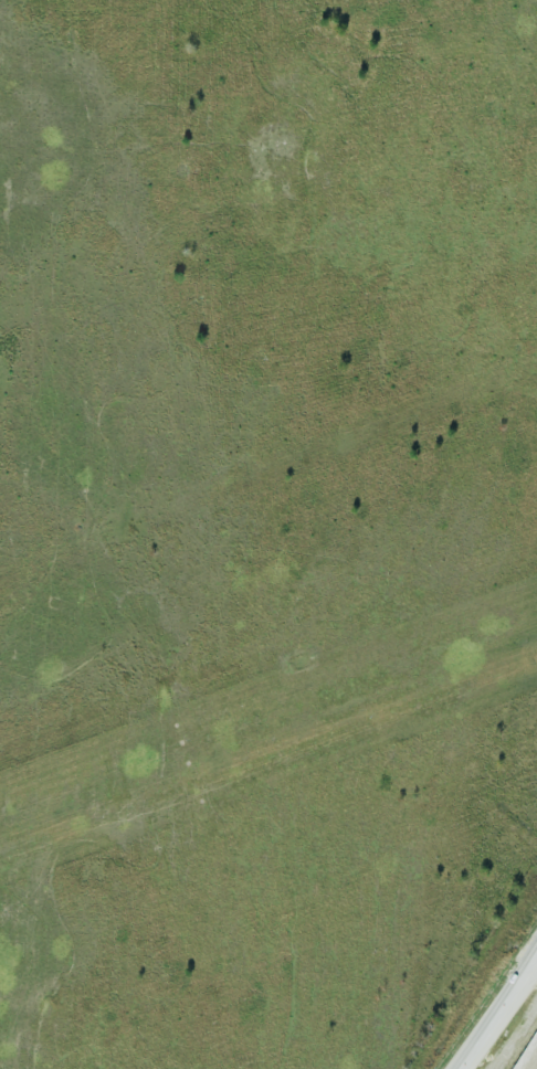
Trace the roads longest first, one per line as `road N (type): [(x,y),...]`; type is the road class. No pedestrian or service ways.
road 1 (trunk): [(536,954),(456,1068)]

